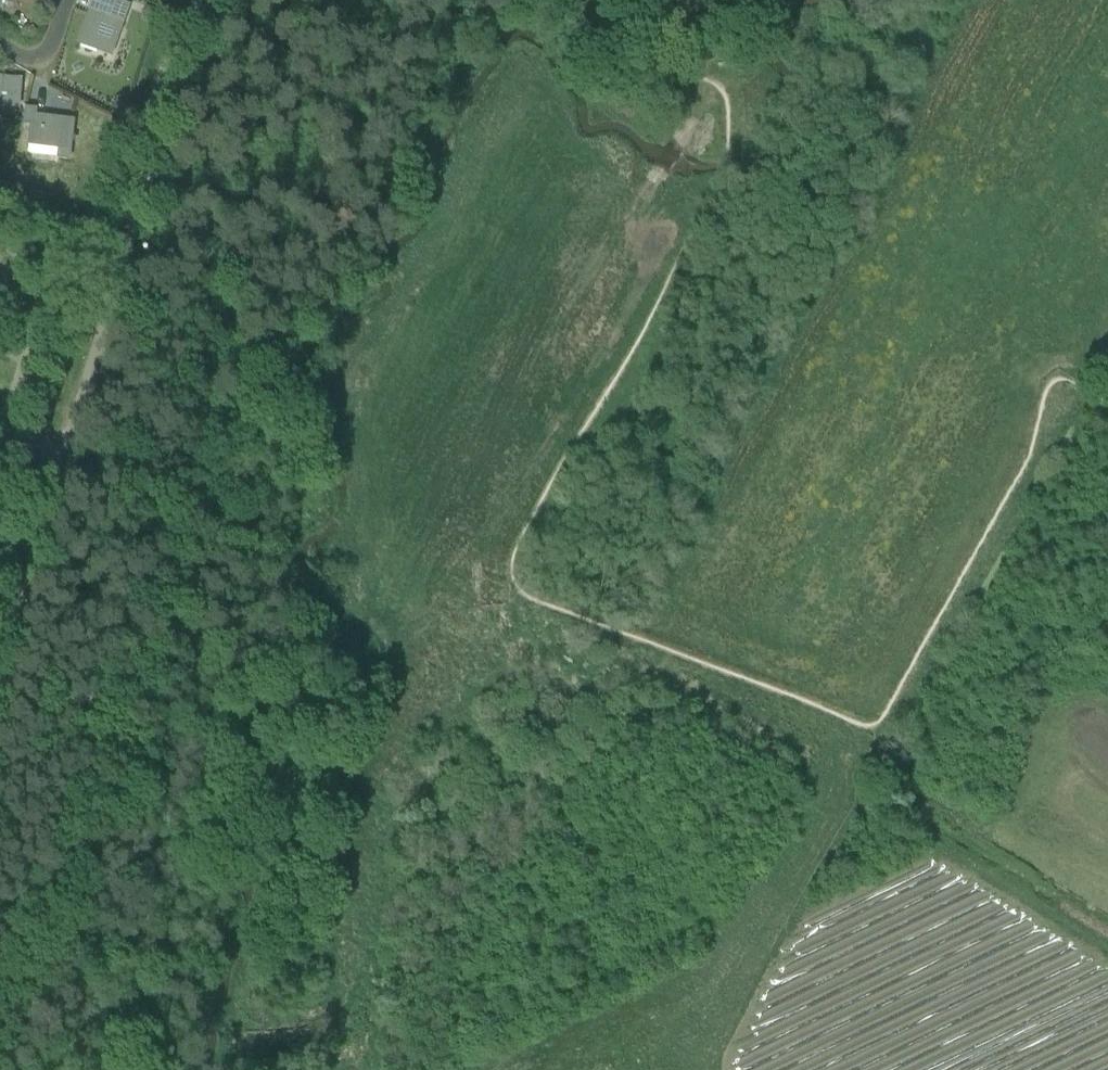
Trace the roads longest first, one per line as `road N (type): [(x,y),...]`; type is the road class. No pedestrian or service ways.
road 1 (unclassified): [(0,634),(74,341),(187,0)]

